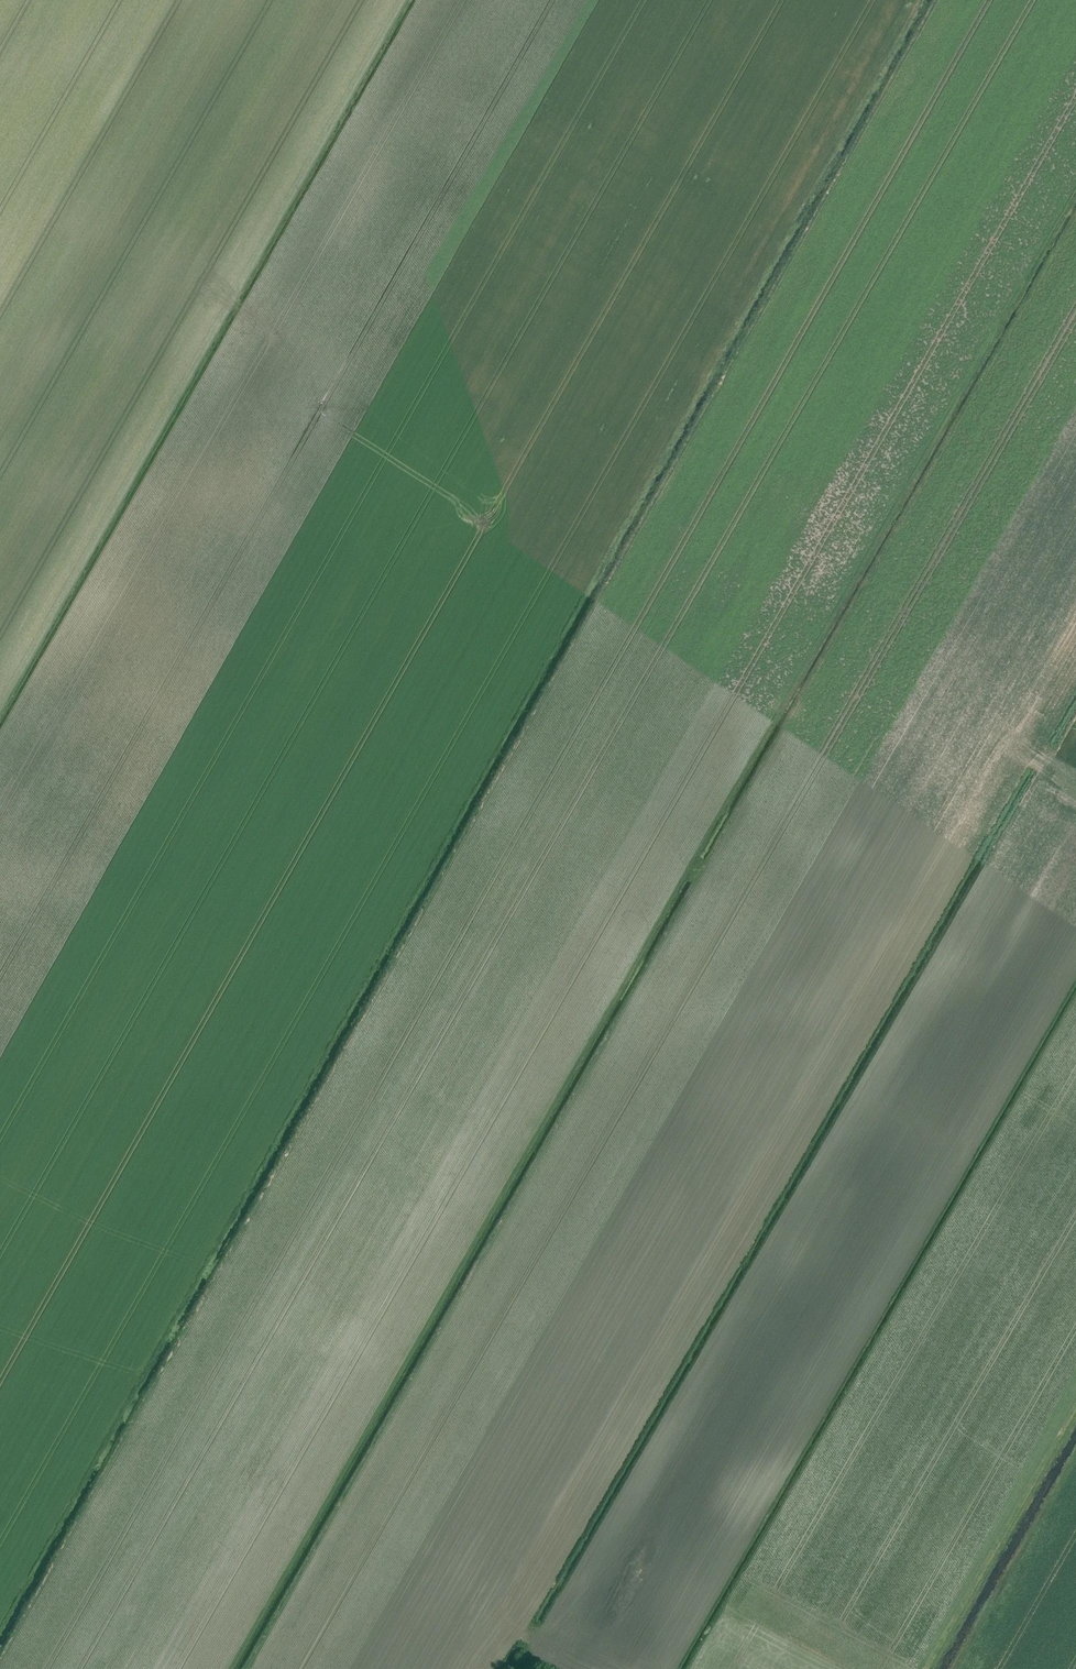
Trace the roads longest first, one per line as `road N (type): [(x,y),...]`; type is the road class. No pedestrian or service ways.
road 1 (track): [(929,1668),(1075,1412)]

